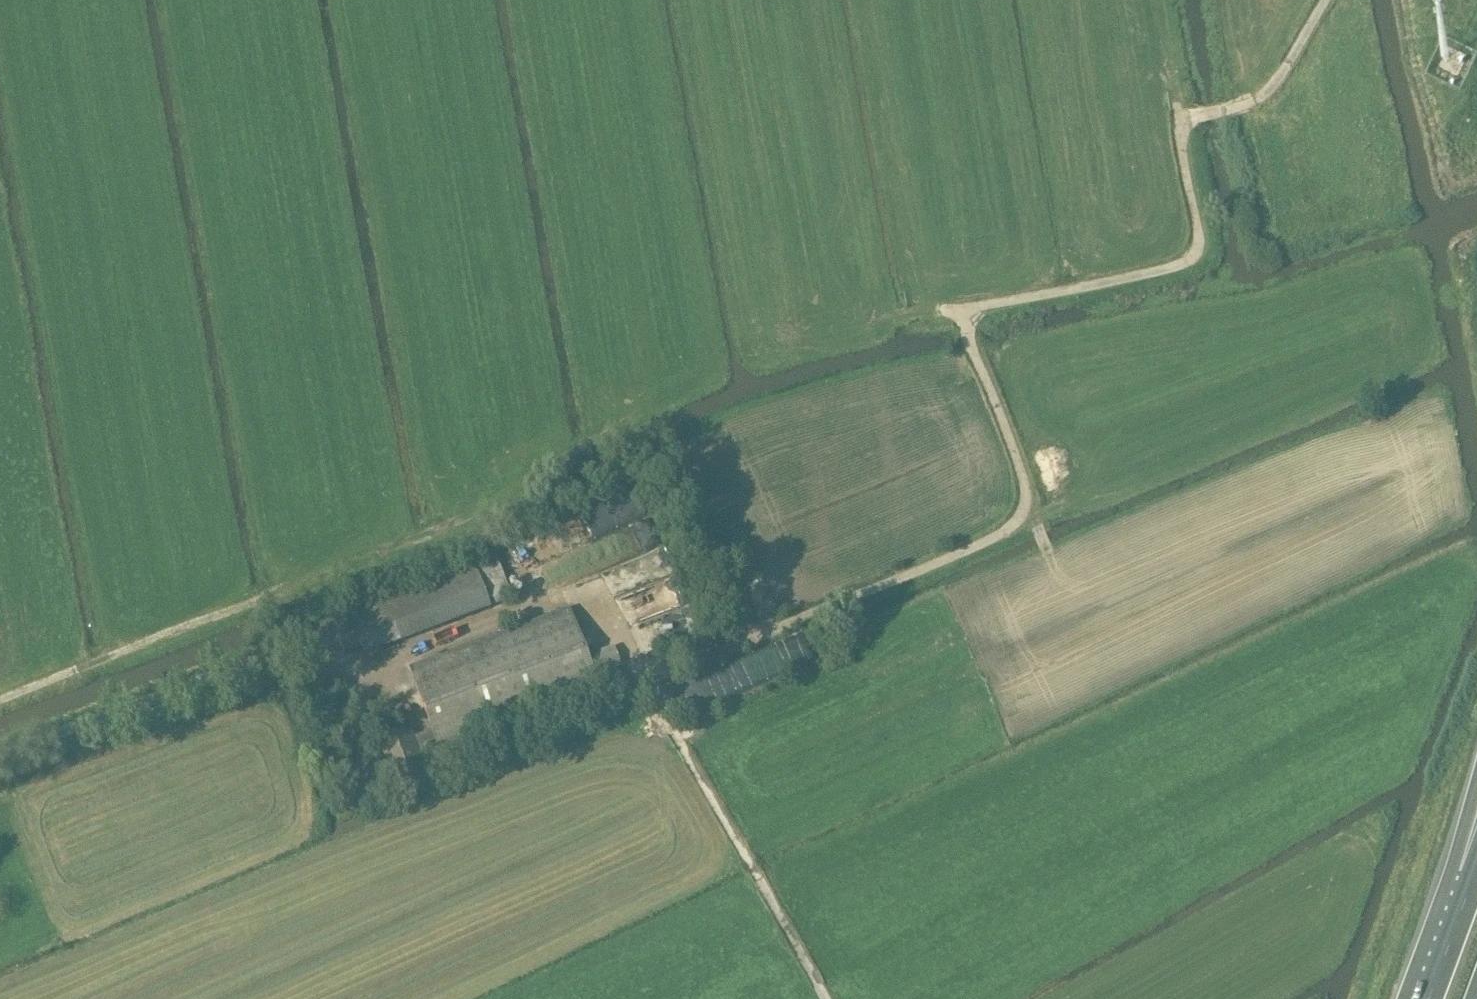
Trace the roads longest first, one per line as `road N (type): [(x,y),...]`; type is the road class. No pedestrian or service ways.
road 1 (track): [(644,678),(766,633),(697,470),(676,378),(673,321),(697,132),(729,0)]
road 2 (track): [(0,702),(465,523)]
road 3 (motorway): [(1476,583),(1370,998)]
road 4 (track): [(828,998),(644,678)]
road 5 (tertiary): [(892,277),(874,288),(853,323),(855,365),(881,398),(900,407),(941,407),(976,384),(991,345)]
road 6 (tertiary): [(1198,289),(1308,288),(1476,327)]
road 7 (unclassified): [(0,763),(262,659)]
road 8 (motorway): [(944,274),(959,101),(989,0)]
road 9 (motorway): [(907,0),(894,87),(892,277)]
road 10 (tertiary): [(1198,289),(1101,281),(979,301)]
road 11 (tertiary): [(991,345),(1198,289)]
road 12 (motorway): [(1476,869),(1429,998)]

